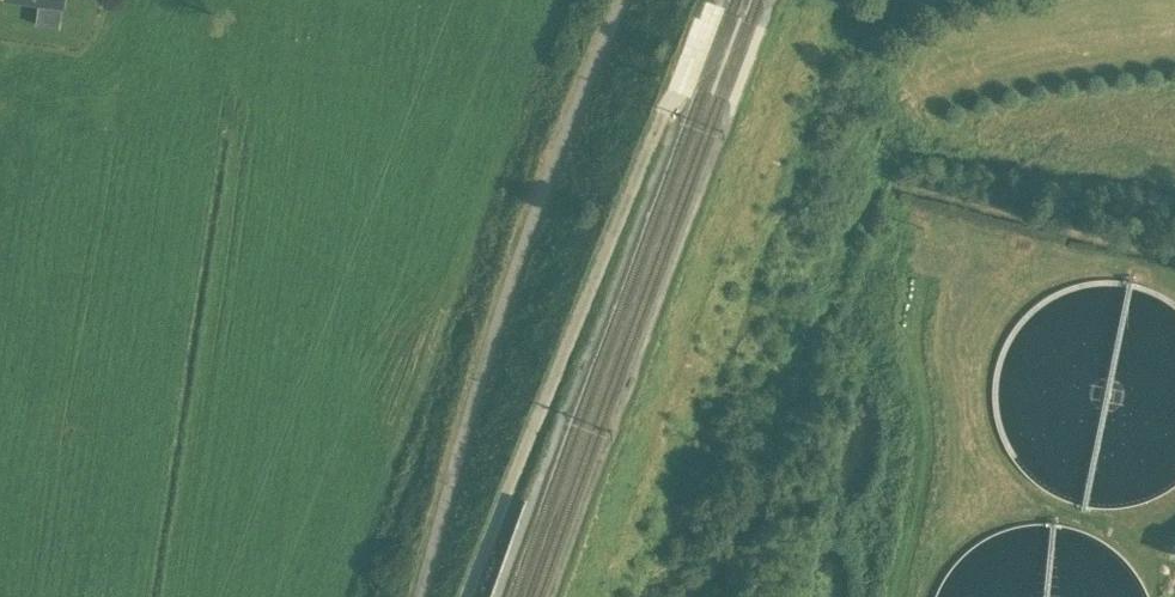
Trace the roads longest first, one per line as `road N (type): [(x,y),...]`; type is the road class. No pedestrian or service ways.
road 1 (unclassified): [(421,596),(498,320),(623,0)]

